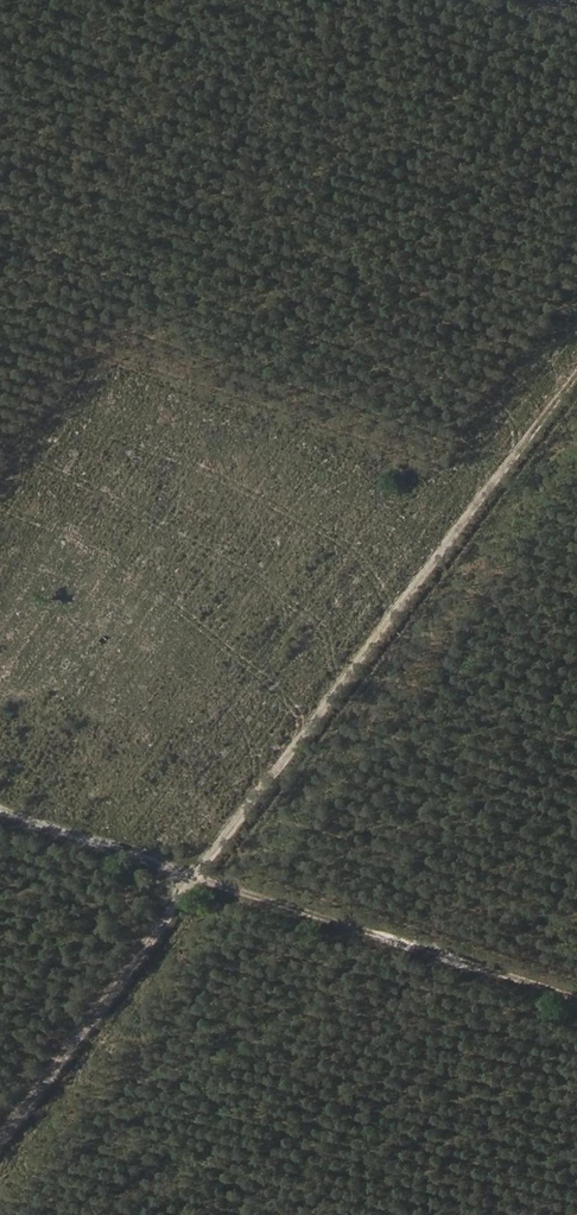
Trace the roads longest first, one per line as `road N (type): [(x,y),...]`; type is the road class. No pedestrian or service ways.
road 1 (track): [(0,809),(576,998)]

